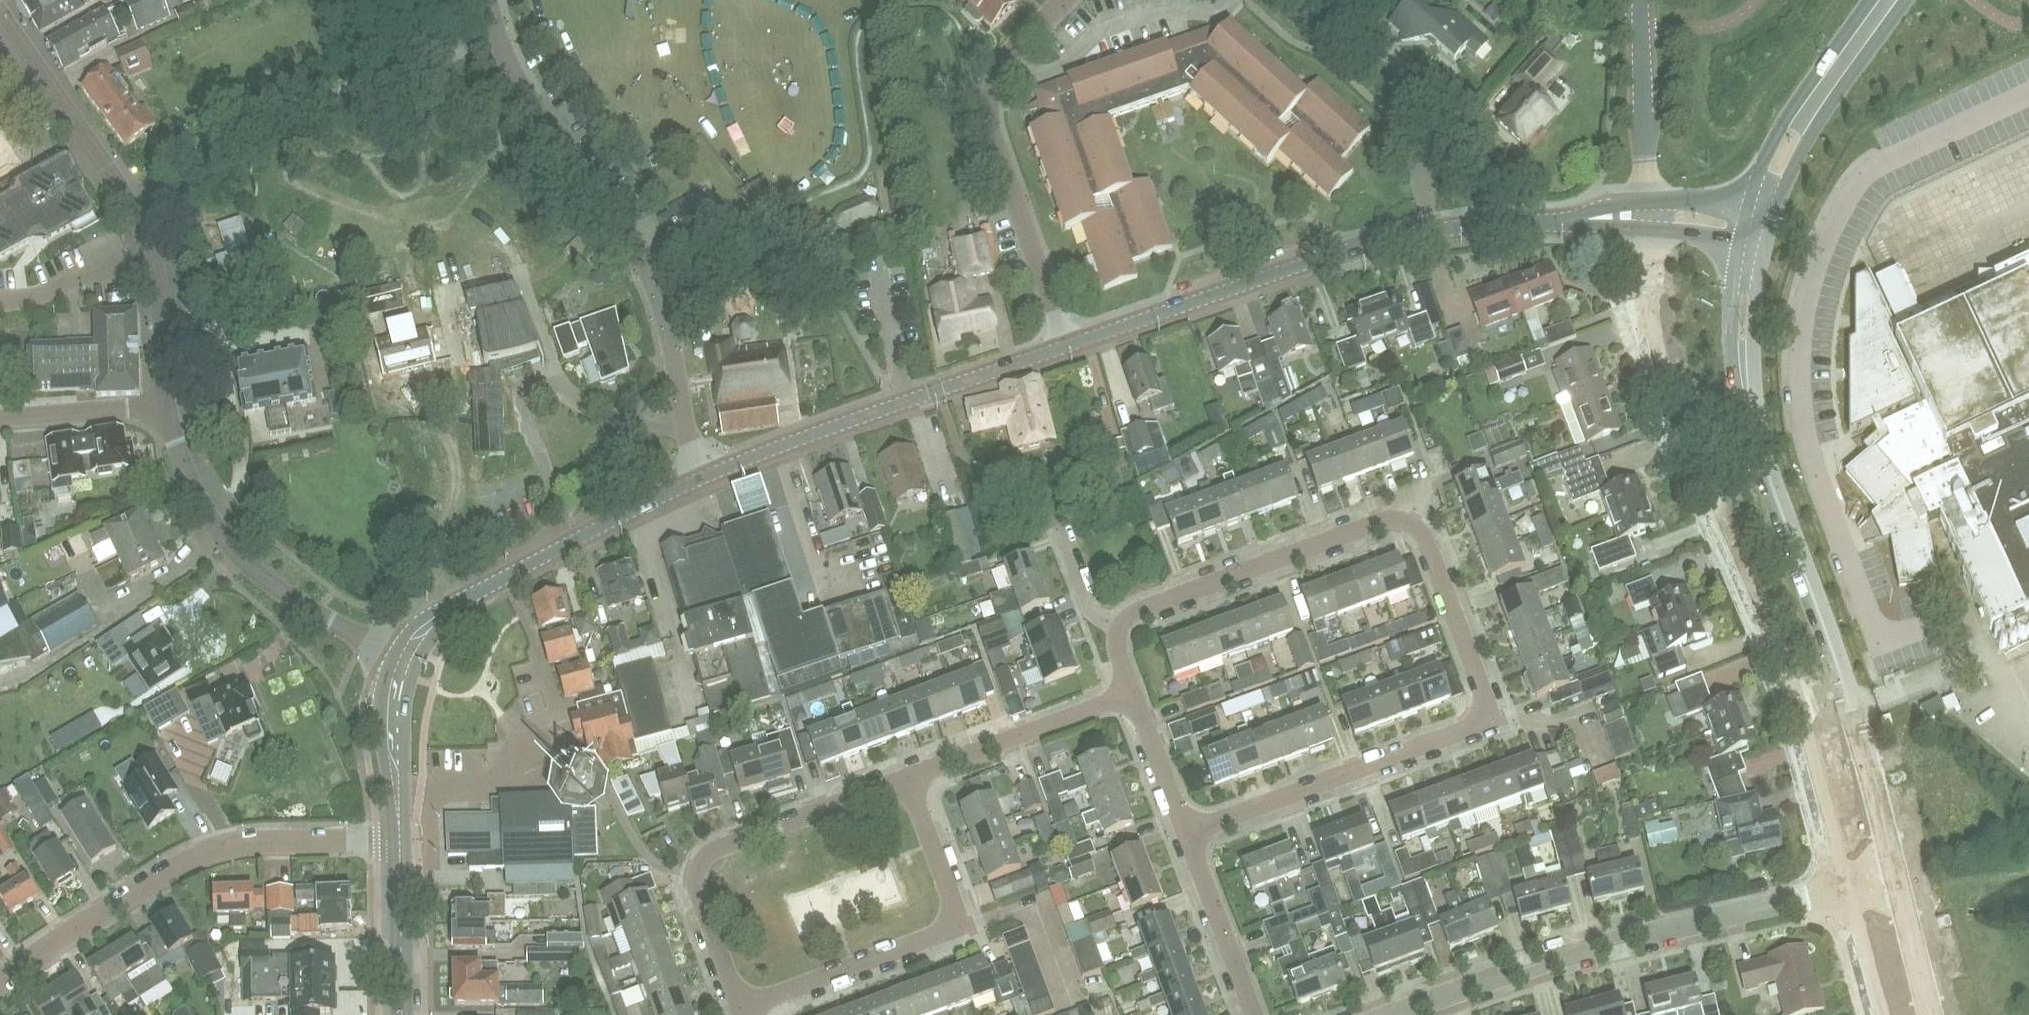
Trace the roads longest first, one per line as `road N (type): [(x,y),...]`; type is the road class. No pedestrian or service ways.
road 1 (residential): [(1190,831),(1467,730),(1486,711),(1483,687),(1424,537),(1408,521),(1383,519),(1129,613),(1121,626)]
road 2 (residential): [(1649,229),(1649,300),(1665,380),(1774,640),(1848,890)]
road 3 (residential): [(702,479),(653,284),(519,81),(489,0)]
road 4 (secondary): [(1067,345),(1388,239),(1563,221)]
road 5 (primary): [(1897,881),(1852,710),(1746,395)]
road 6 (residential): [(1389,1014),(1582,951),(1848,890)]
road 7 (residential): [(399,837),(240,844),(171,869),(0,983)]
road 8 (tertiary): [(165,407),(160,305),(141,228),(0,14)]
road 9 (secondary): [(702,479),(1067,345)]
road 10 (residential): [(740,1009),(940,937),(954,922),(907,777)]
road 11 (residential): [(1067,345),(990,116),(1001,66),(1065,0)]
road 12 (residential): [(740,1009),(698,896),(702,861),(907,777)]
road 13 (tertiary): [(405,663),(242,562),(202,507),(165,407)]
road 14 (secondary): [(405,663),(429,627),(467,599),(702,479)]
road 15 (primary): [(1770,234),(1806,144),(1906,0)]
road 16 (primary): [(1870,0),(1780,129),(1745,210)]
road 17 (residential): [(907,777),(1132,688)]
road 18 (unclassified): [(1649,201),(1640,0)]
road 19 (residential): [(1258,1014),(1190,831)]
road 20 (secondary): [(401,1014),(399,837)]
road 21 (residential): [(397,794),(490,779),(559,735)]
road 22 (residential): [(0,418),(165,407)]
road 23 (primary): [(1746,395),(1770,234)]
road 24 (primary): [(1736,242),(1733,351),(1746,395)]
road 25 (residential): [(1190,831),(1132,688)]
road 26 (primary): [(1929,1014),(1897,881)]
road 27 (secondary): [(397,794),(396,700),(405,663)]
road 28 (residential): [(1848,890),(1882,1014)]

